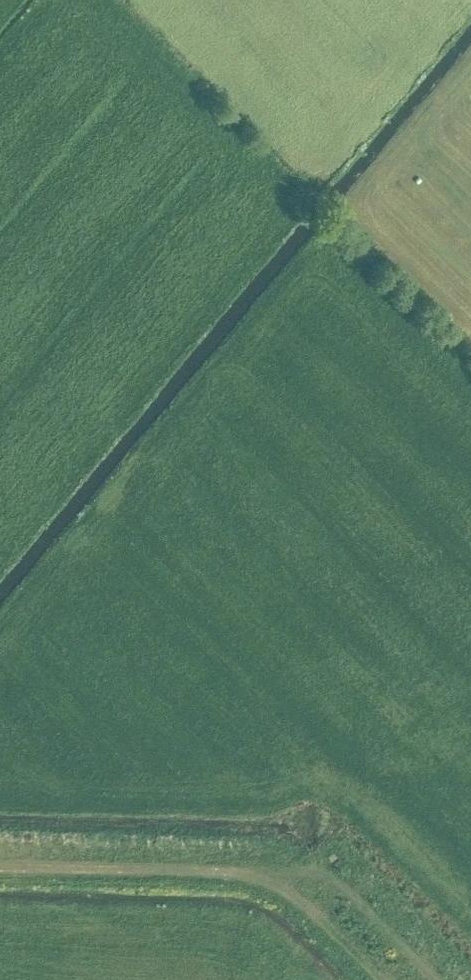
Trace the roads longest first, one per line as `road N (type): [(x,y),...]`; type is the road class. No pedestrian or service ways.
road 1 (track): [(0,866),(254,878),(320,919),(382,979)]

